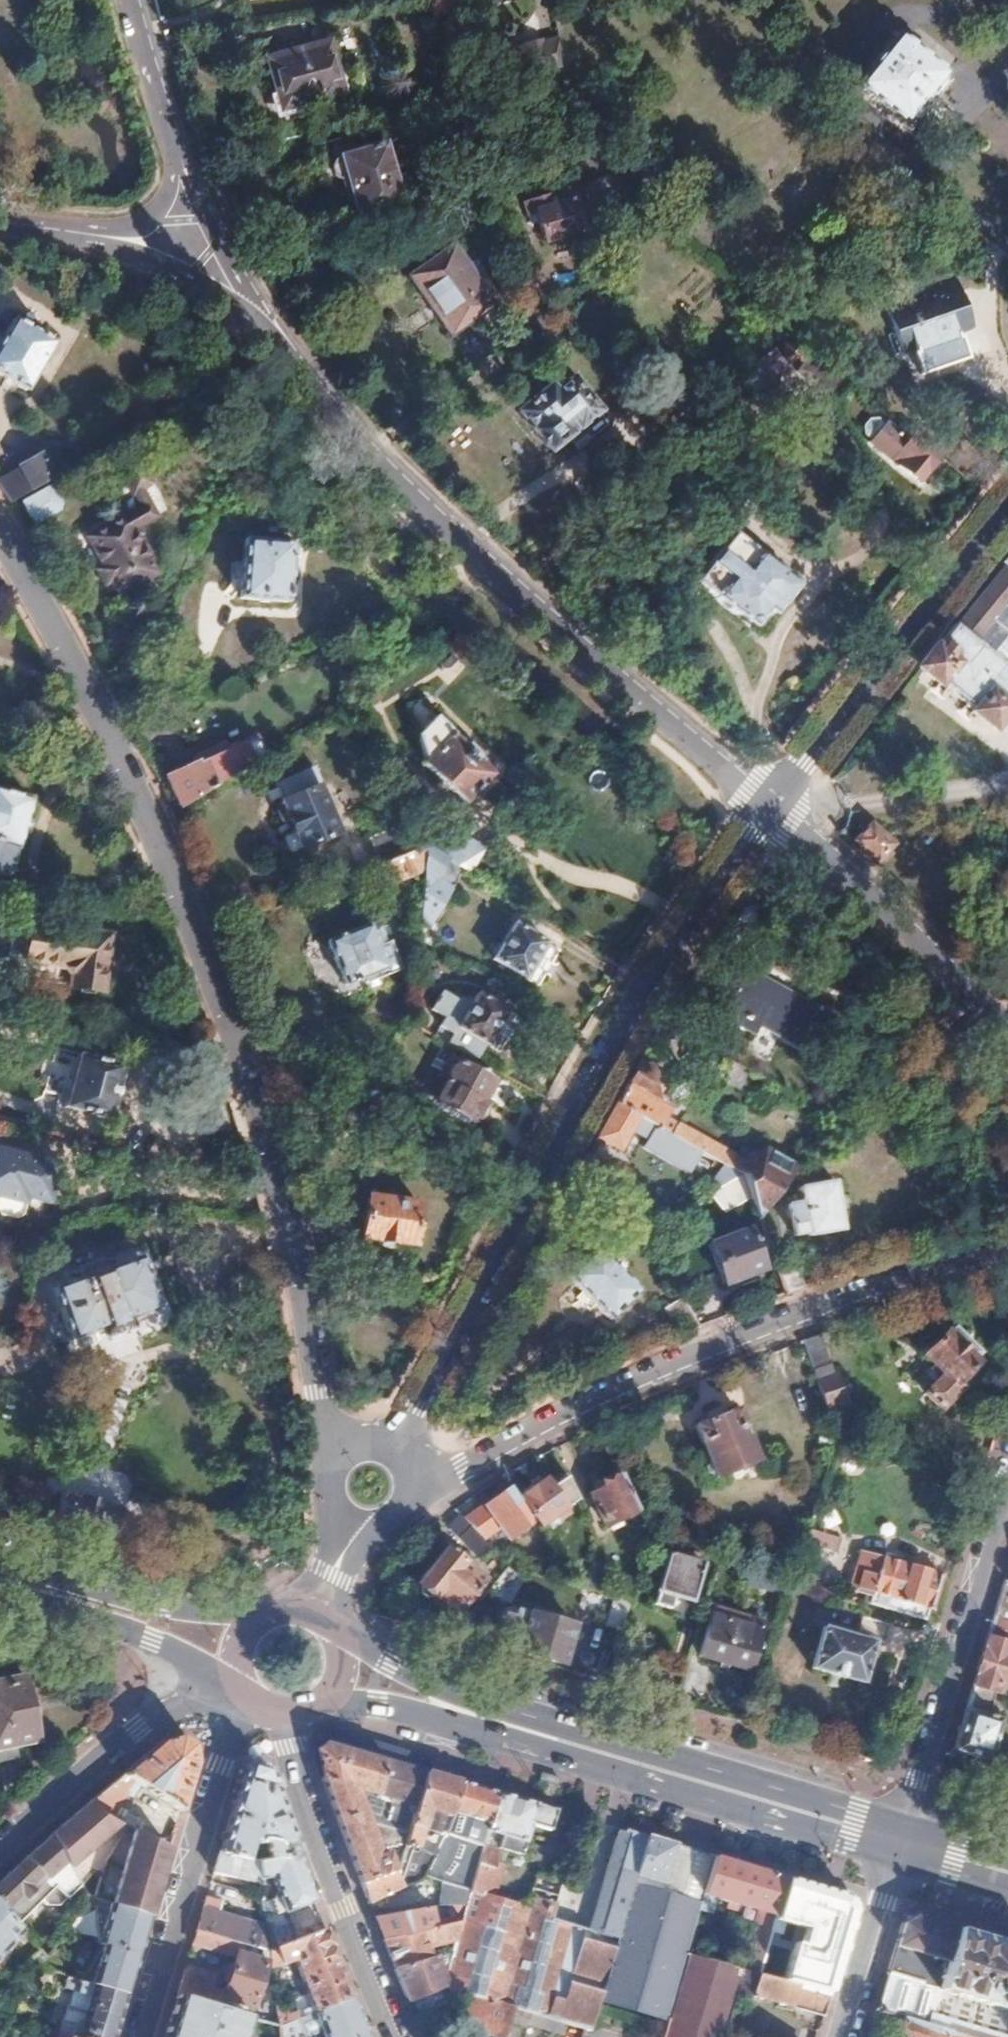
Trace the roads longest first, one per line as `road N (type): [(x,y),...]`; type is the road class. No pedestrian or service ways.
road 1 (residential): [(0,537),(83,683),(226,1022),(294,1251),(337,1457)]
road 2 (residential): [(772,799),(542,1162),(397,1449)]
road 3 (residential): [(265,325),(345,419),(478,552),(650,705),(772,799)]
road 4 (residential): [(1007,1254),(794,1314),(650,1374),(412,1495)]
road 5 (primary): [(503,1722),(899,1845)]
road 6 (residential): [(899,1845),(1007,1476)]
road 7 (residential): [(1007,508),(772,799)]
road 8 (residential): [(245,1693),(141,2036)]
road 9 (residential): [(396,2036),(344,1912),(281,1715)]
road 10 (residential): [(772,799),(1007,1026)]
road 11 (residential): [(239,1682),(141,1734),(0,1851)]
road 12 (primary): [(256,1616),(165,1602),(0,1559)]
road 13 (primary): [(0,1586),(236,1674)]
road 14 (residential): [(899,1845),(843,2036)]
road 15 (residential): [(174,152),(265,325)]
road 16 (residential): [(101,235),(187,273),(265,325)]
road 17 (primary): [(503,1722),(341,1636)]
road 18 (primary): [(326,1703),(503,1722)]
road 19 (residential): [(127,0),(174,152)]
road 20 (residential): [(174,152),(155,218),(135,234),(101,235)]

